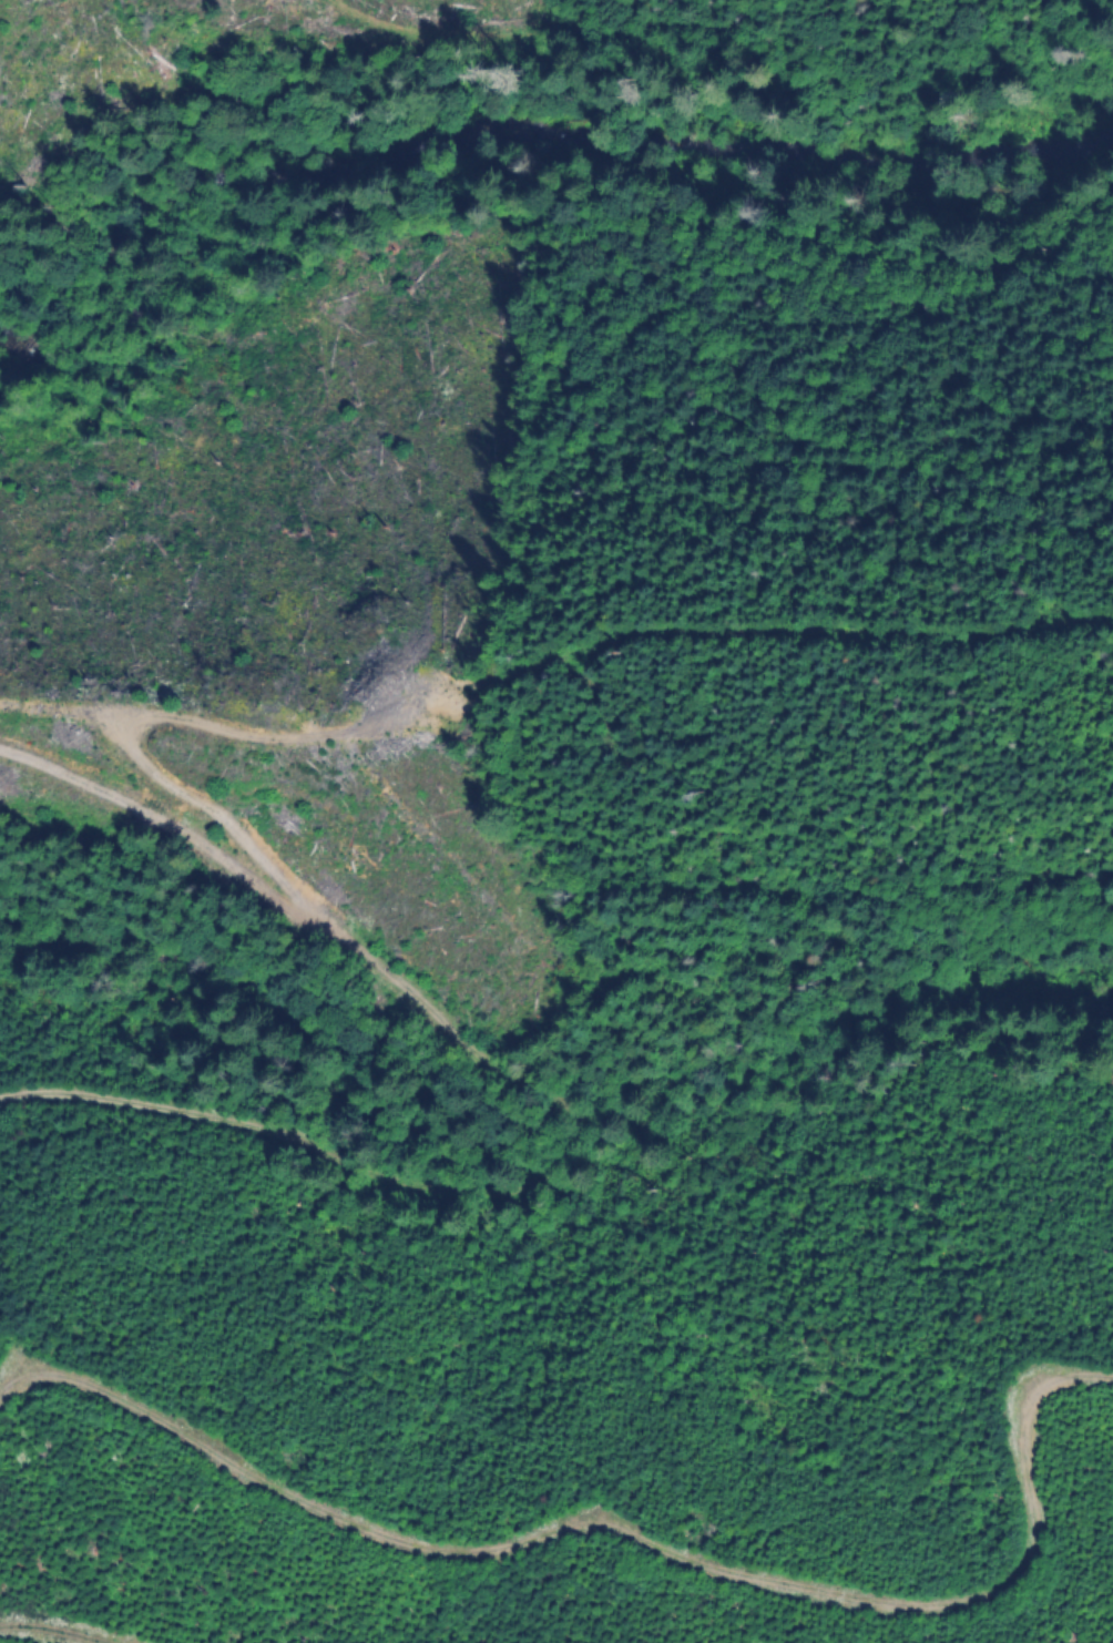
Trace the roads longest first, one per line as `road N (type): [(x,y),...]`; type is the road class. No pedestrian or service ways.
road 1 (track): [(0,1098),(112,1103),(506,1203),(562,1161),(545,1108),(497,1089),(328,930),(219,802),(133,765),(129,708),(193,711),(539,678),(657,620),(977,634),(1112,620)]

